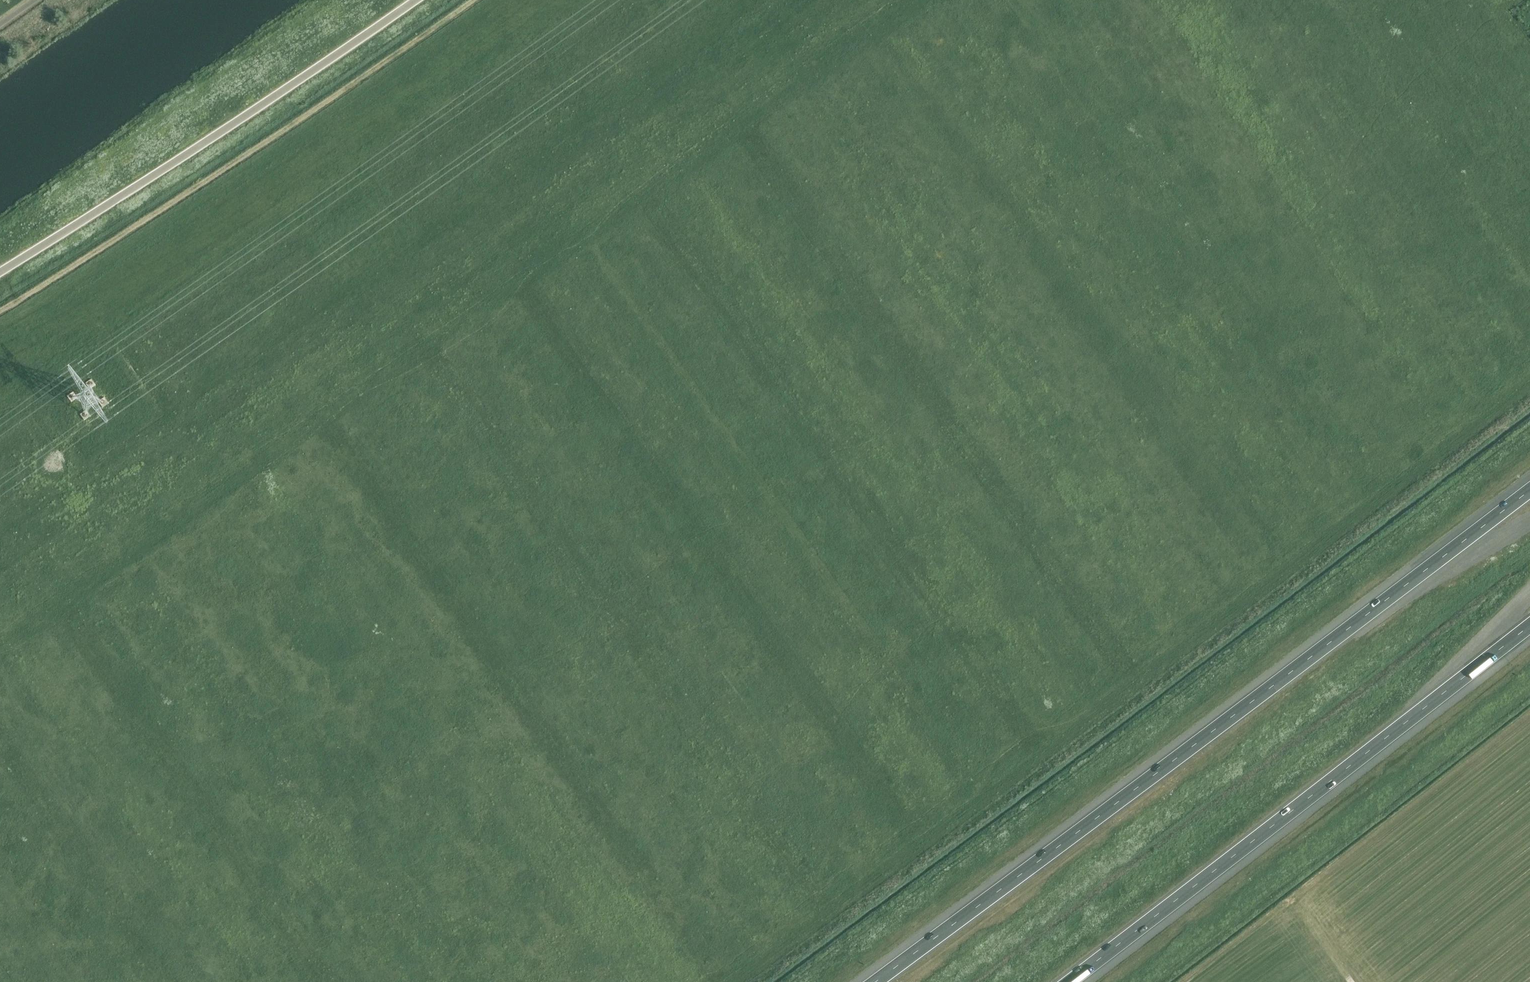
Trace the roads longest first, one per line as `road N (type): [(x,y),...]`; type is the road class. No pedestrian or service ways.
road 1 (motorway): [(1529,489),(872,981)]
road 2 (motorway): [(1071,981),(1529,625)]
road 3 (tertiary): [(0,270),(410,0)]

